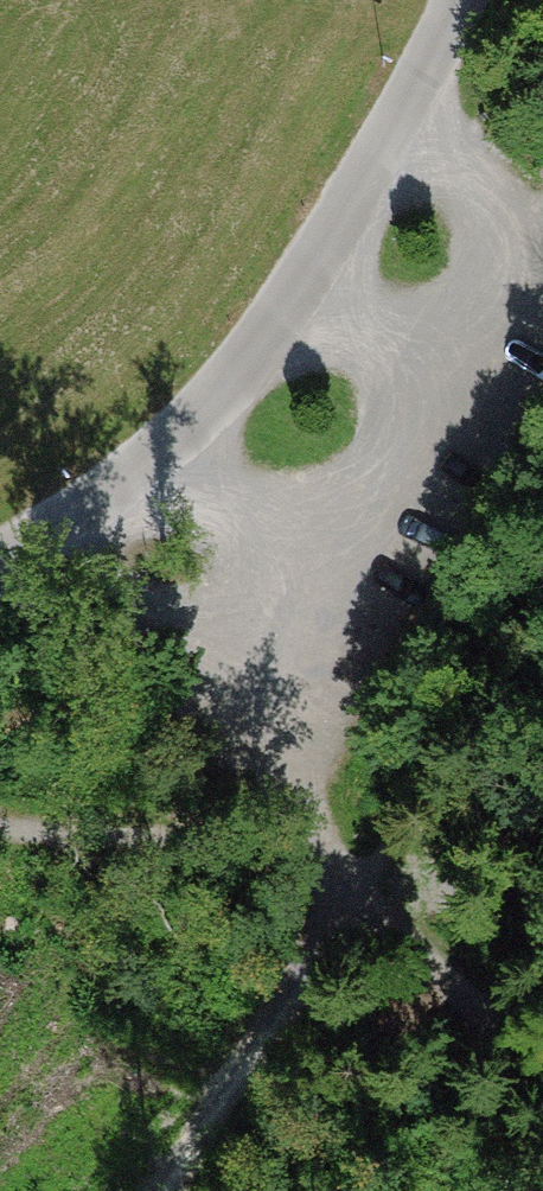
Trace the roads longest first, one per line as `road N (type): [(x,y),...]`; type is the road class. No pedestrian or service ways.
road 1 (track): [(172,450),(266,545),(342,852),(197,1144),(165,1190)]
road 2 (unclassified): [(0,561),(93,515),(172,450),(302,283),(397,135),(461,0)]
road 3 (track): [(542,1062),(444,976),(342,852)]

